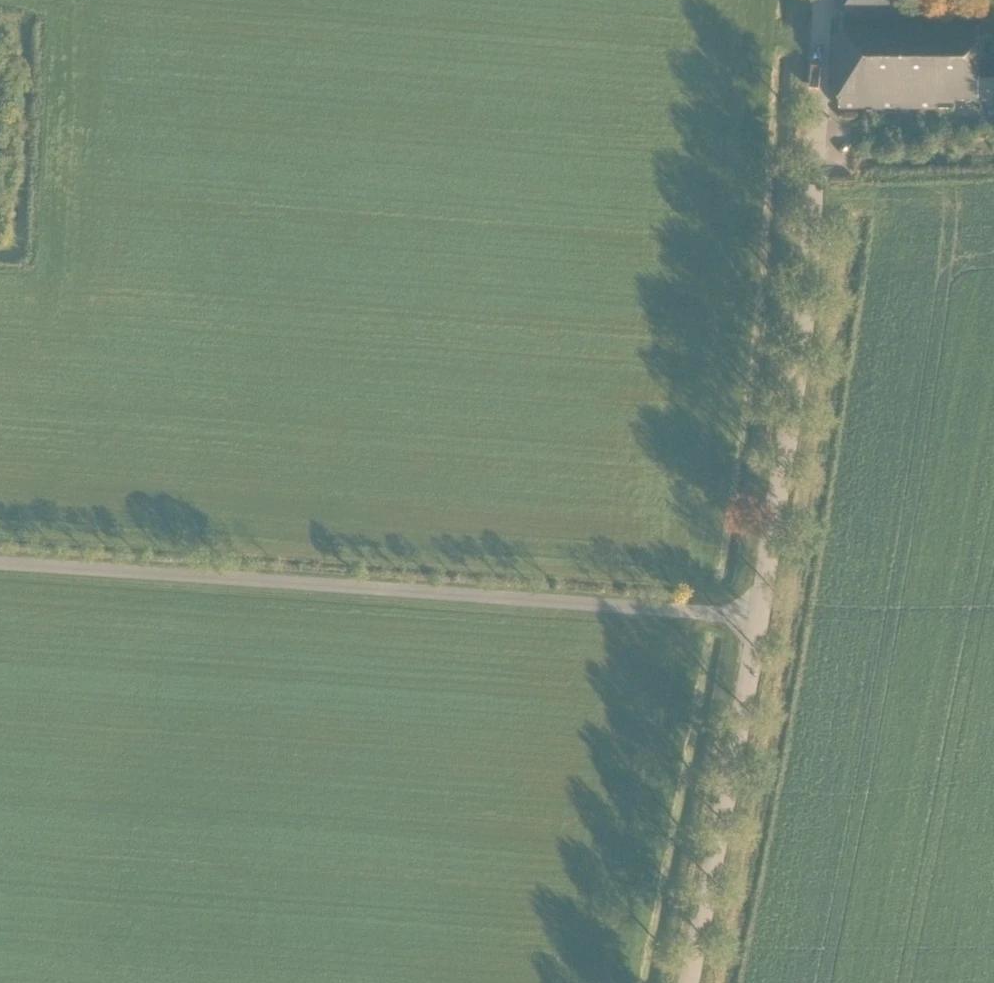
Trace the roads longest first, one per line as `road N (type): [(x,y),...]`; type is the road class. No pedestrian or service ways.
road 1 (tertiary): [(689,982),(790,398),(827,0)]

